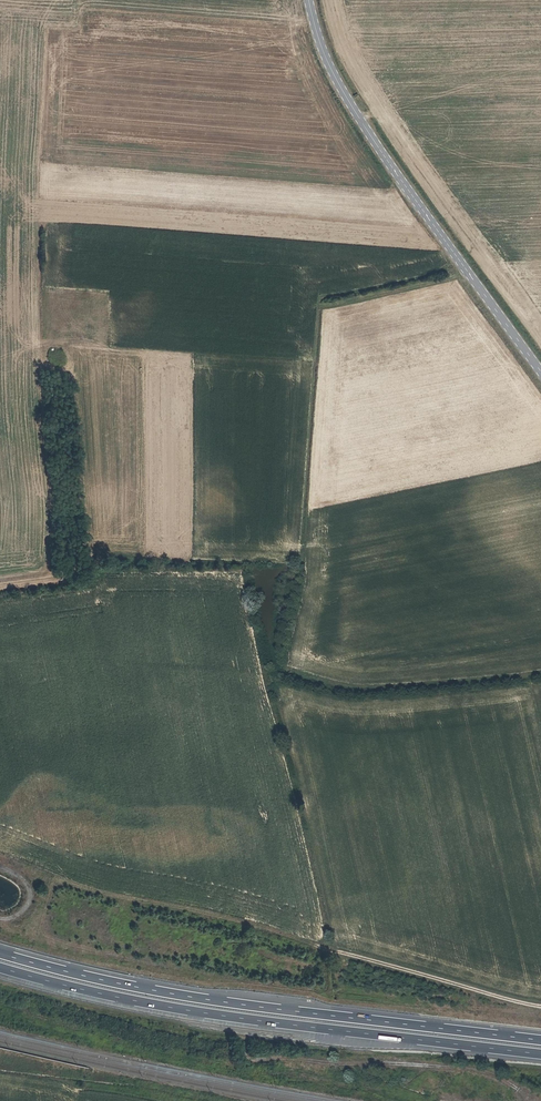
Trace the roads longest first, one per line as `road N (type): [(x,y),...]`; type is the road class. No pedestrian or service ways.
road 1 (motorway): [(540,1040),(208,999),(0,953)]
road 2 (motorway): [(0,968),(158,1005),(540,1054)]
road 3 (tertiary): [(540,369),(358,115),(324,45),(313,0)]

